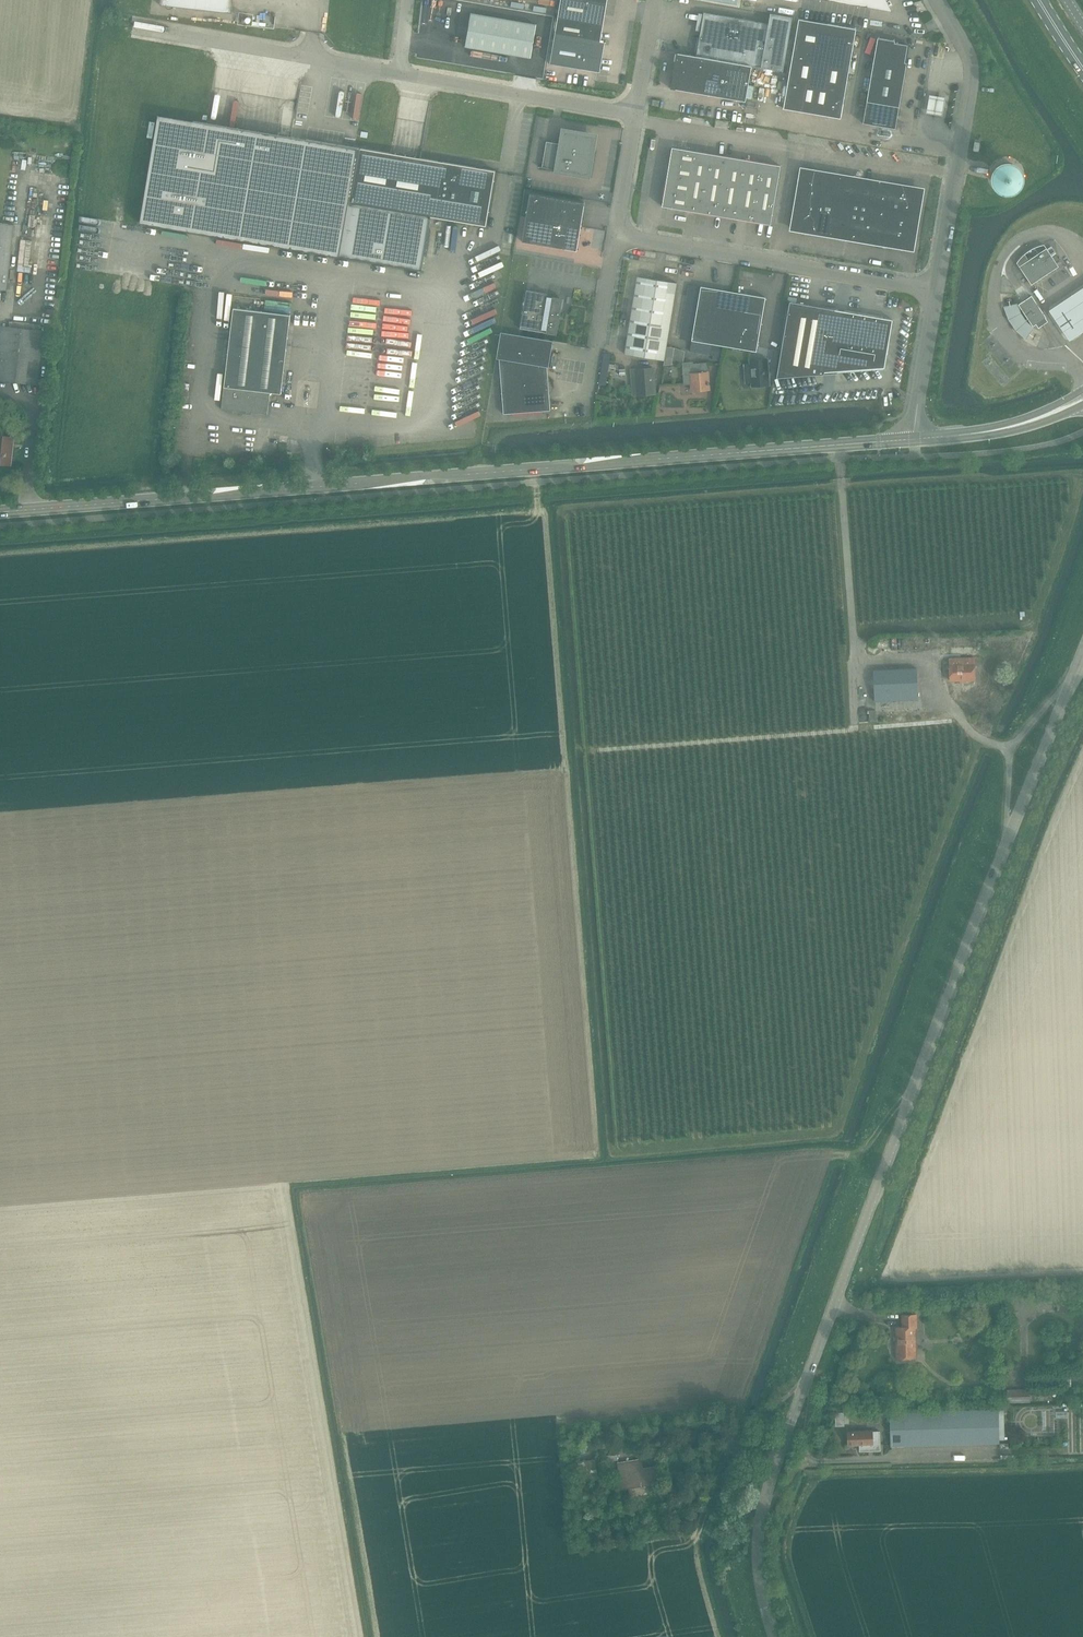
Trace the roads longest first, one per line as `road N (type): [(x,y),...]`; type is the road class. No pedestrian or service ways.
road 1 (track): [(981,739),(835,1130),(611,1153),(560,507),(1070,475),(1074,507),(1040,611),(851,625)]
road 2 (tertiary): [(774,1636),(757,1555),(768,1486),(1069,688)]
road 3 (secondary): [(0,512),(914,439)]
road 4 (track): [(912,1092),(863,1150),(822,1159),(741,1395),(356,1435)]
road 5 (unclassified): [(614,235),(935,291)]
road 6 (unclassified): [(935,291),(972,74),(938,0)]
road 7 (track): [(855,730),(837,444)]
road 8 (unclassified): [(399,74),(137,28)]
road 9 (track): [(855,730),(597,751)]
road 10 (unclassified): [(636,113),(399,74)]
road 11 (track): [(712,1636),(690,1545),(729,1441)]
road 12 (track): [(0,107),(58,113),(73,106),(86,0)]
road 13 (secondary): [(914,439),(1010,427),(1082,397)]
road 14 (unclassified): [(914,439),(935,291)]
road 15 (track): [(763,1504),(802,1462),(806,1380)]
road 16 (unclassified): [(636,113),(614,235)]

